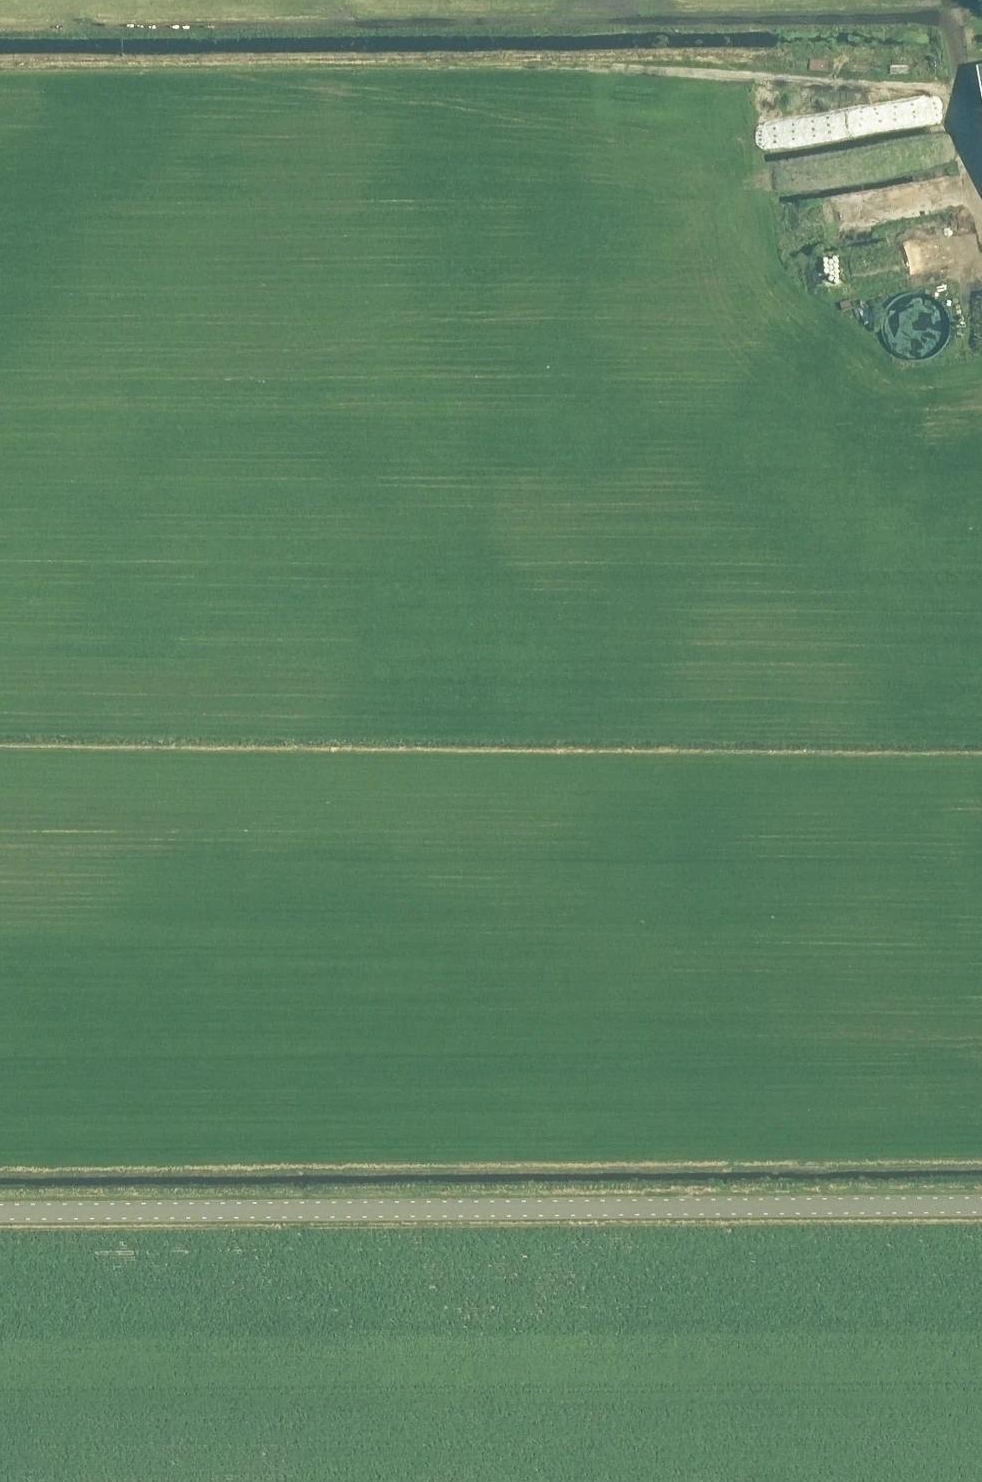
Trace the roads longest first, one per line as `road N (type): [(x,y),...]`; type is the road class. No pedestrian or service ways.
road 1 (unclassified): [(0,1214),(981,1206)]

